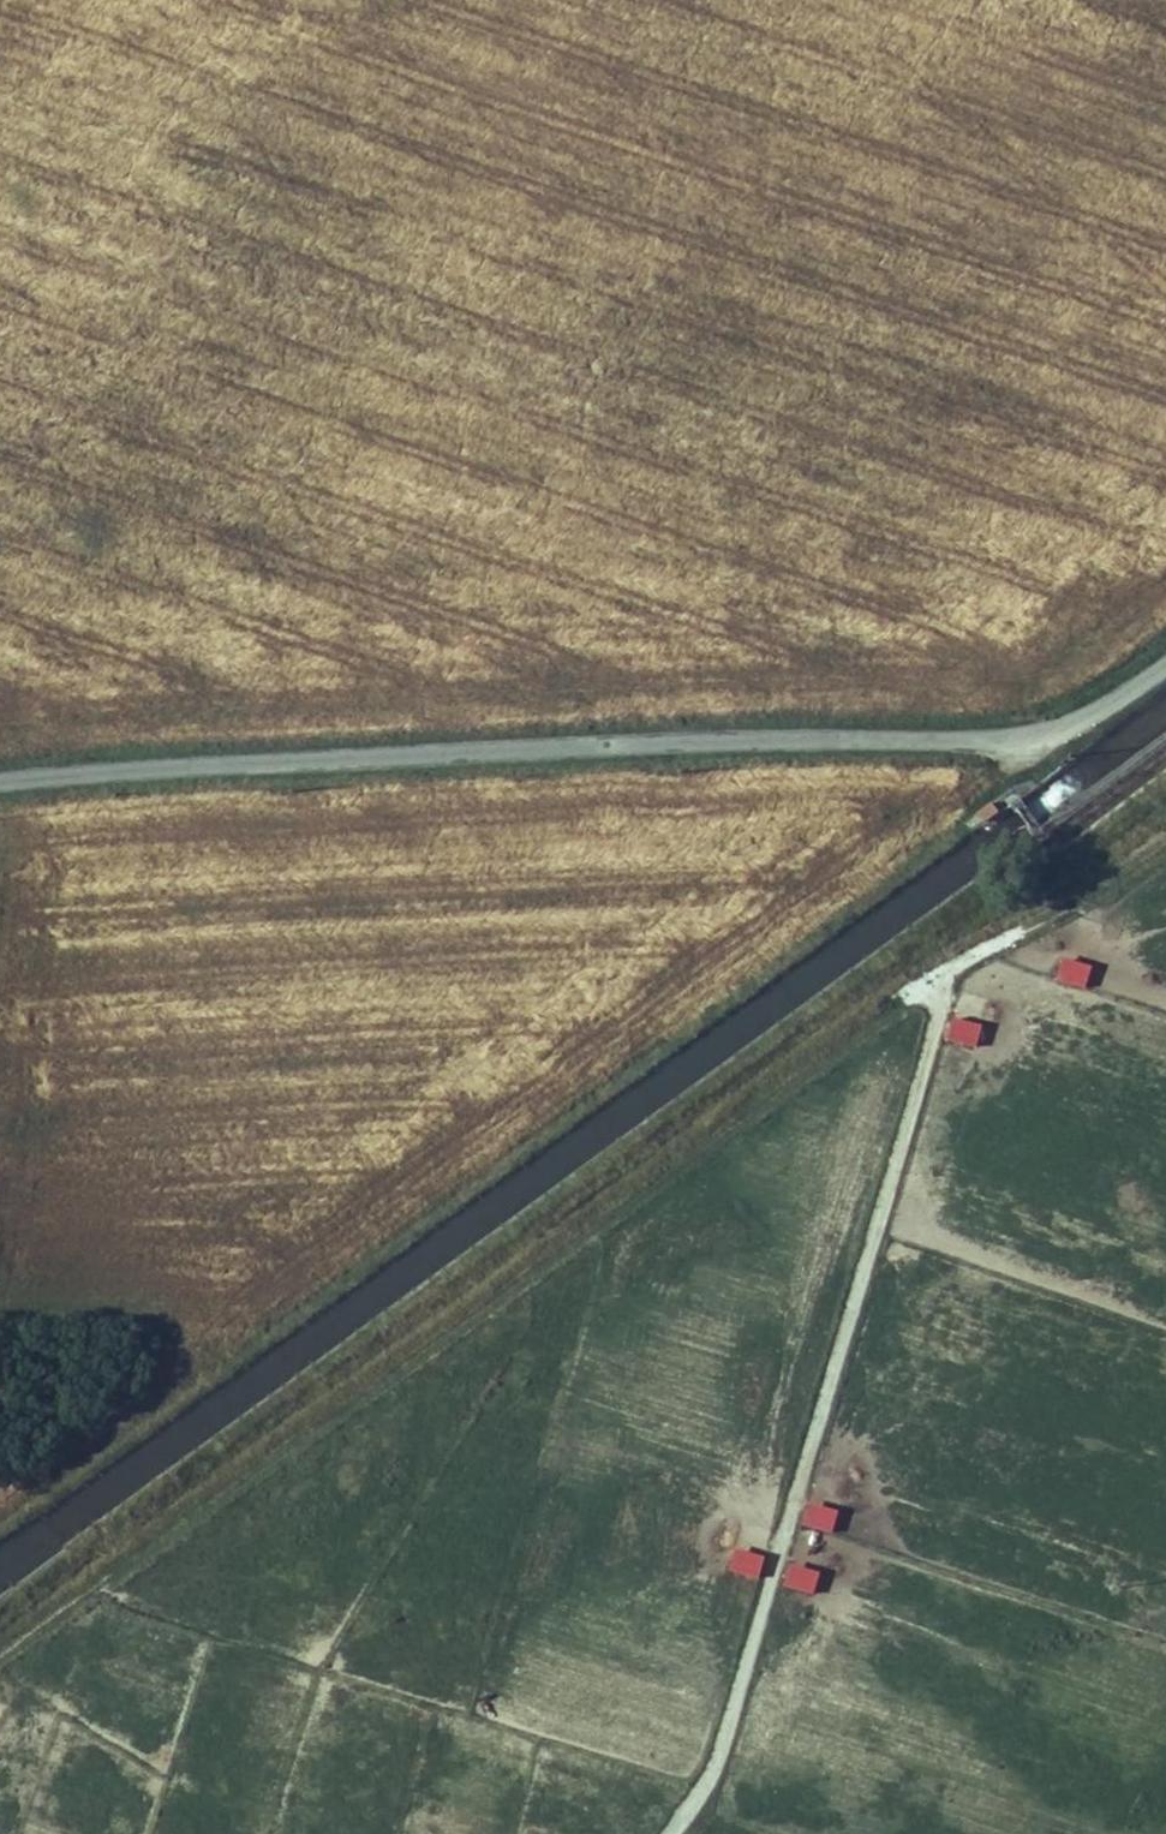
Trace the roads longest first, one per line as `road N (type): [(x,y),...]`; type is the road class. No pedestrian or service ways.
road 1 (unclassified): [(1165,656),(1063,732),(483,740),(0,781)]

